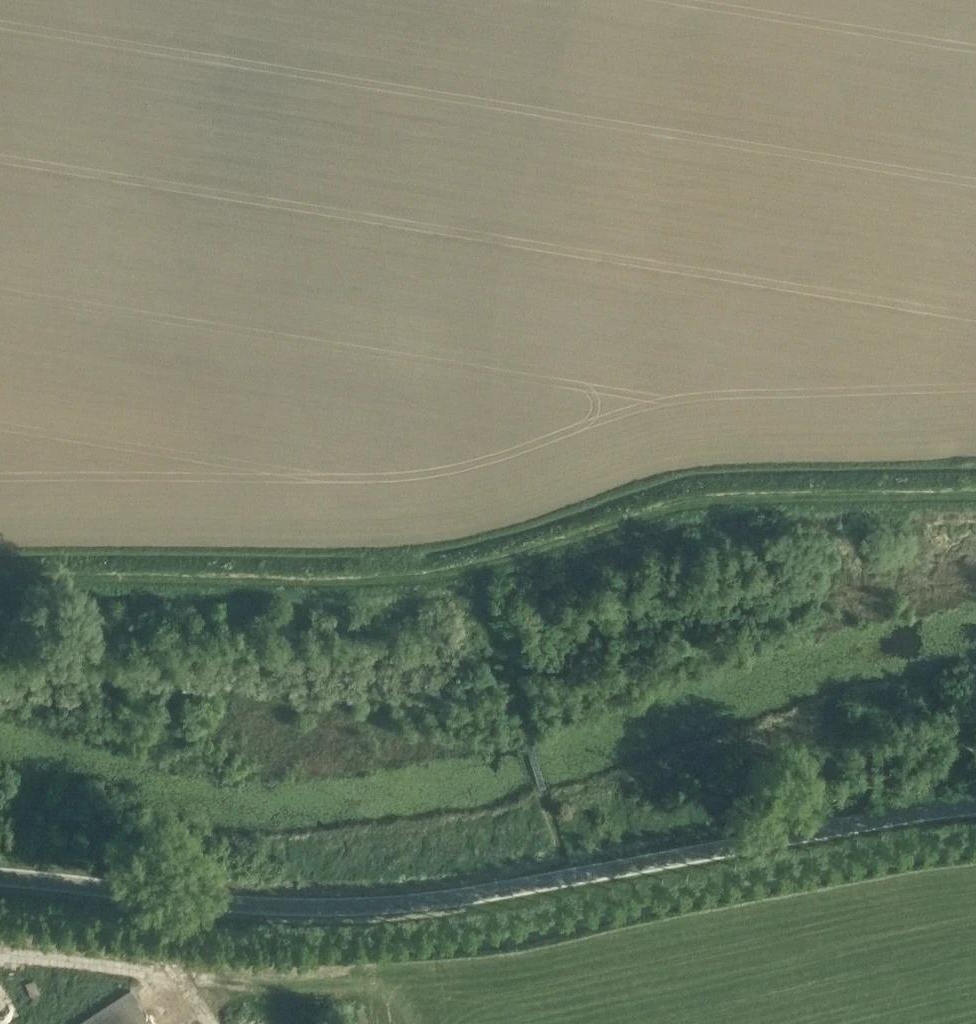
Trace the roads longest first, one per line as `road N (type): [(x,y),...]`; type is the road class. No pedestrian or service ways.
road 1 (unclassified): [(975,807),(509,890),(357,908),(224,904),(0,878)]

